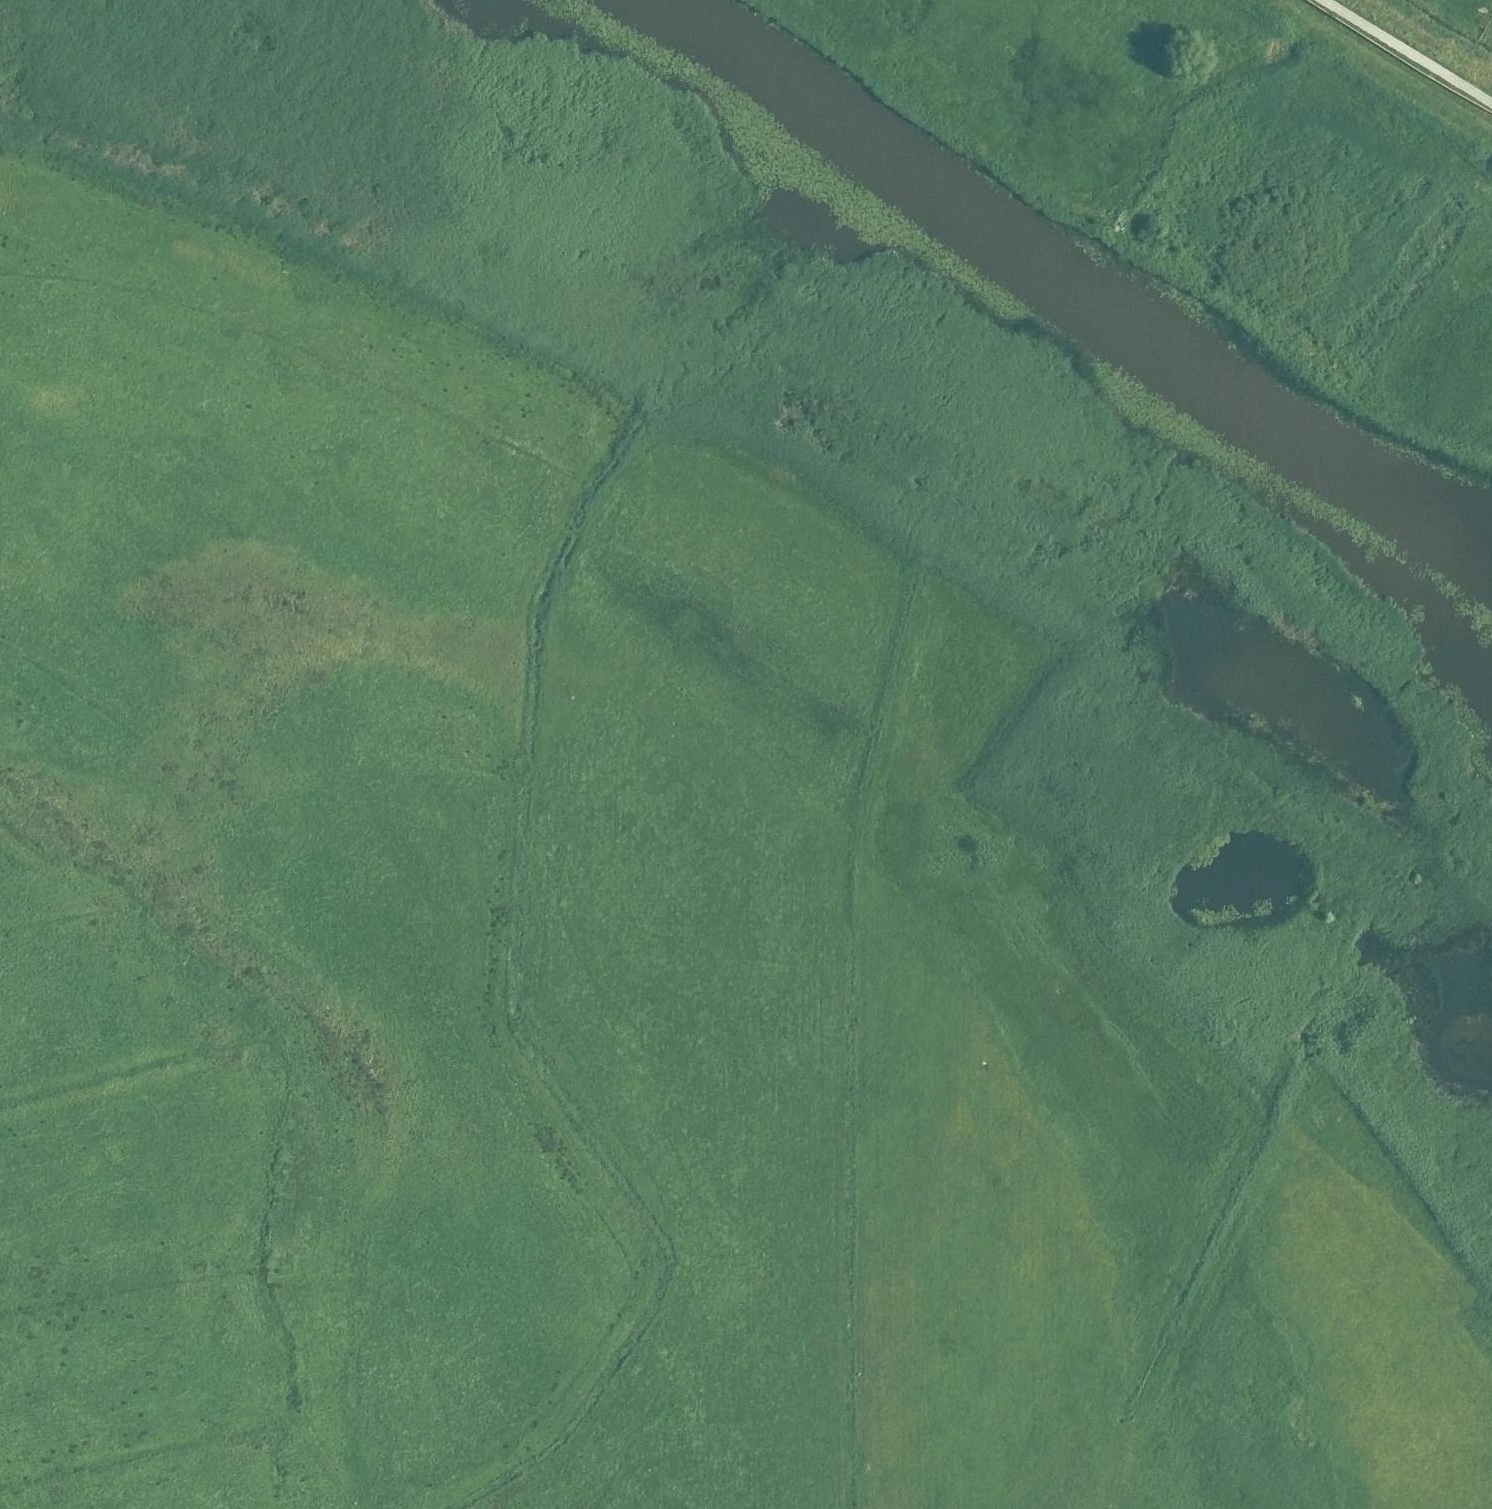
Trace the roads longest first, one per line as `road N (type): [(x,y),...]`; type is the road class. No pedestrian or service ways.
road 1 (unclassified): [(1491,104),(1321,0)]

